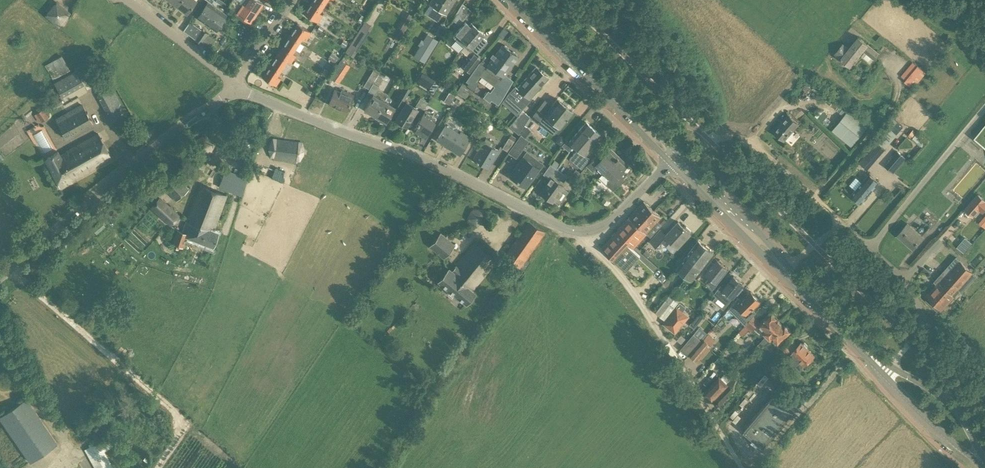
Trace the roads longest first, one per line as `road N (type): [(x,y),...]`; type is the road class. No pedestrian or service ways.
road 1 (tertiary): [(236,82),(431,160),(579,232),(612,221),(677,161)]
road 2 (tertiary): [(0,277),(236,82)]
road 3 (track): [(579,232),(609,262),(743,467)]
road 4 (residential): [(842,223),(749,141),(708,140),(677,161)]
road 5 (residential): [(887,370),(924,324),(919,307),(903,280),(842,223)]
road 6 (primary): [(649,134),(513,0)]
road 7 (track): [(984,108),(871,248)]
road 8 (primary): [(984,467),(954,407),(887,370)]
road 9 (primary): [(887,370),(785,270)]
road 10 (primary): [(887,370),(984,467)]
road 11 (unclassified): [(236,82),(128,0)]

